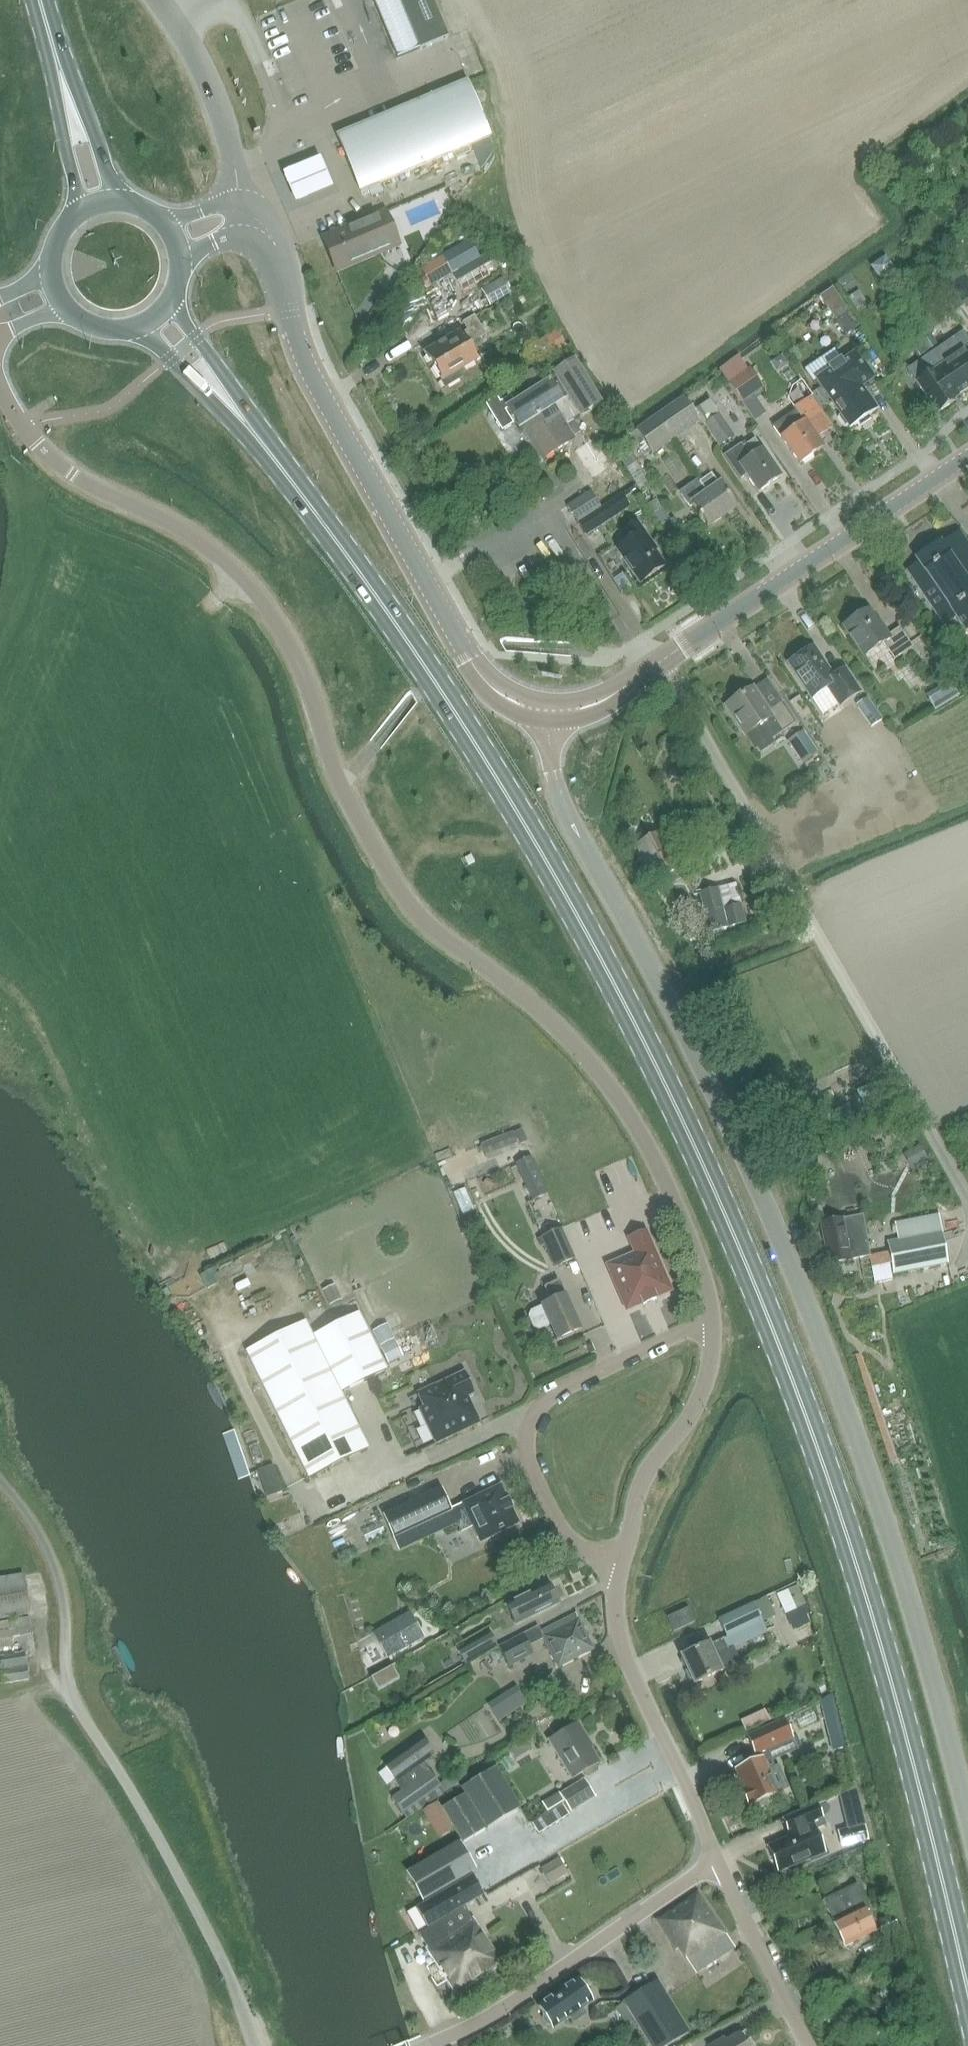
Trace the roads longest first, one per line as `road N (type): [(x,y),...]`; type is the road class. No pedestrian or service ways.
road 1 (primary): [(967,1993),(859,1571),(761,1297),(696,1147),(551,867),(304,497)]
road 2 (unclassified): [(712,1320),(697,1247),(637,1125),(579,1047),(418,912),(391,879),(342,786),(301,666),(253,587),(183,529),(56,463),(0,386)]
road 3 (unclassified): [(967,1809),(855,1421),(702,1068),(562,806),(551,713)]
road 4 (residential): [(254,2045),(224,1965),(152,1819),(76,1703),(55,1565),(0,1481)]
road 5 (unclassified): [(967,1202),(661,662)]
road 6 (tertiary): [(551,713),(507,701),(470,664),(301,352),(282,263)]
road 7 (residential): [(712,1320),(564,1389),(533,1422),(529,1453),(549,1505),(575,1537),(621,1563)]
road 8 (tertiary): [(661,662),(967,456)]
road 9 (unclassified): [(426,2045),(514,2002),(717,1862)]
road 10 (unclassified): [(717,1862),(621,1643),(615,1606),(621,1563)]
road 11 (unclassified): [(621,1563),(643,1482),(704,1386),(712,1320)]
road 12 (primary): [(141,325),(304,497)]
road 13 (primary): [(304,497),(169,303)]
road 14 (unclassified): [(240,202),(220,103),(160,0)]
road 15 (primary): [(121,200),(44,0)]
road 16 (primary): [(38,0),(80,210)]
road 17 (residential): [(809,2045),(717,1862)]
road 18 (tertiary): [(551,713),(604,702),(661,662)]

